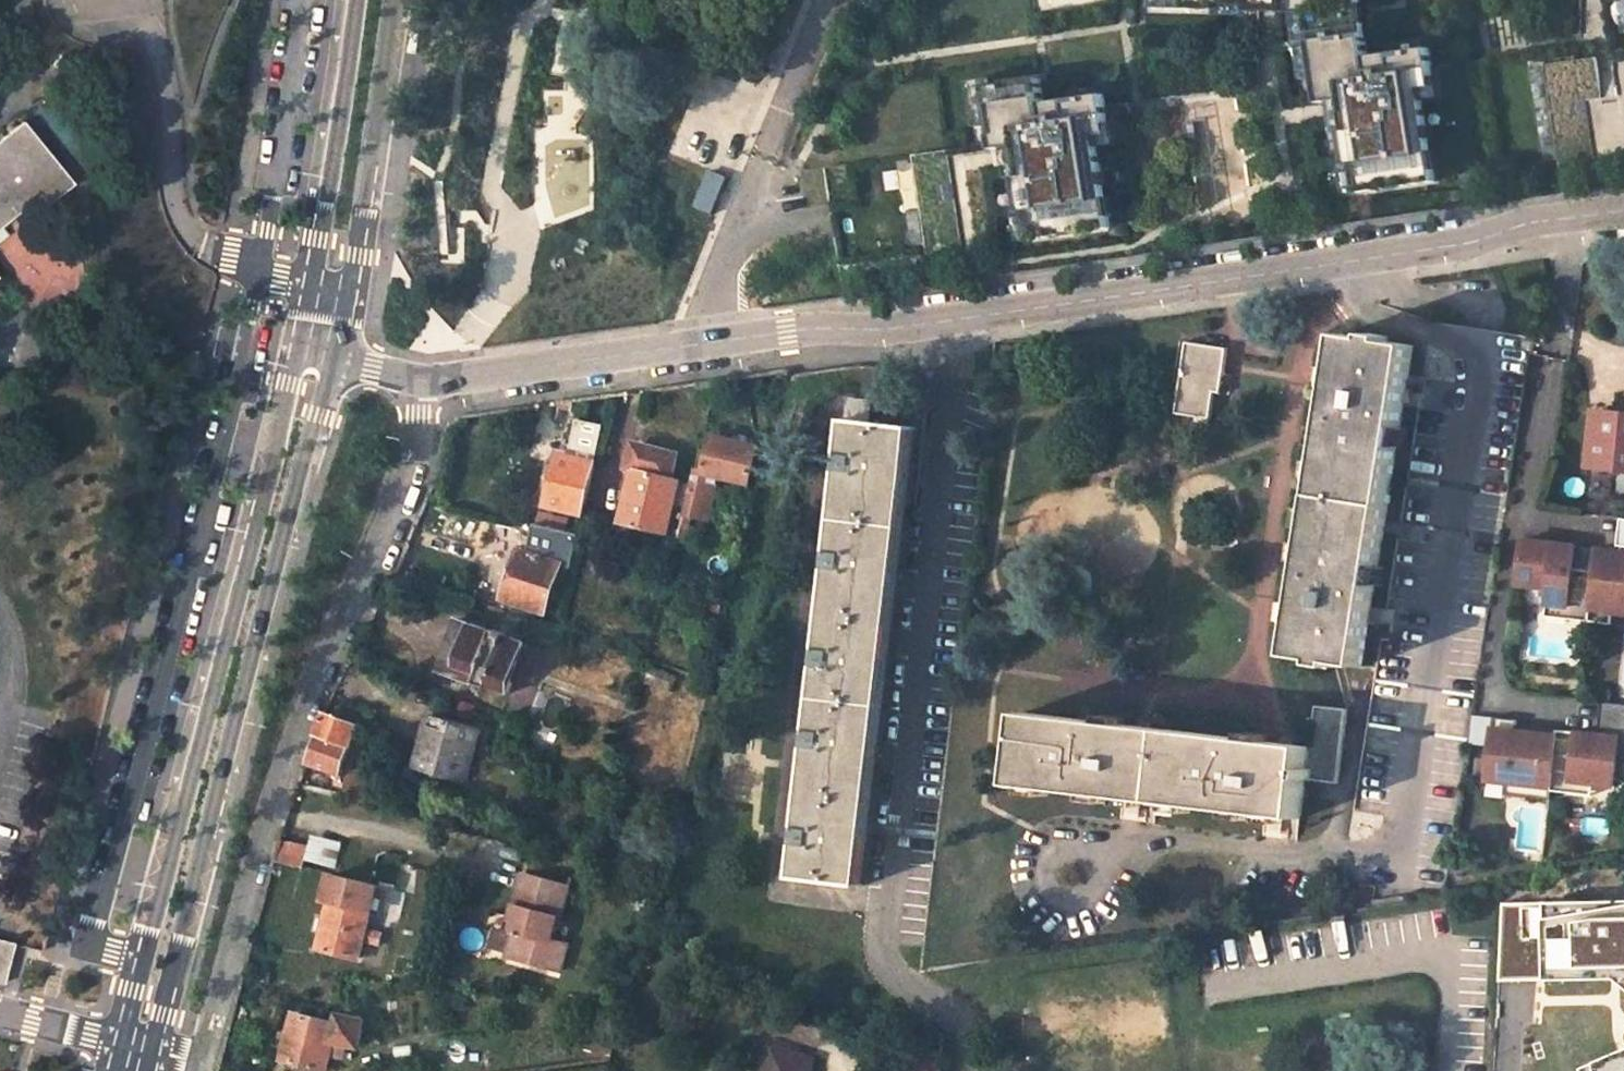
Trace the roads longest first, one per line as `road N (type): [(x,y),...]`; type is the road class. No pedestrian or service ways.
road 1 (unclassified): [(1623,211),(1532,223),(1455,247),(954,320),(812,328),(422,380)]
road 2 (residential): [(422,380),(414,445),(294,734),(199,1063)]
road 3 (unclassified): [(155,1052),(336,362)]
road 4 (unclassified): [(295,353),(118,1042)]
road 5 (unclassified): [(336,362),(395,0)]
road 6 (unclassified): [(352,0),(295,353)]
road 7 (unclassified): [(118,1042),(0,1012)]

